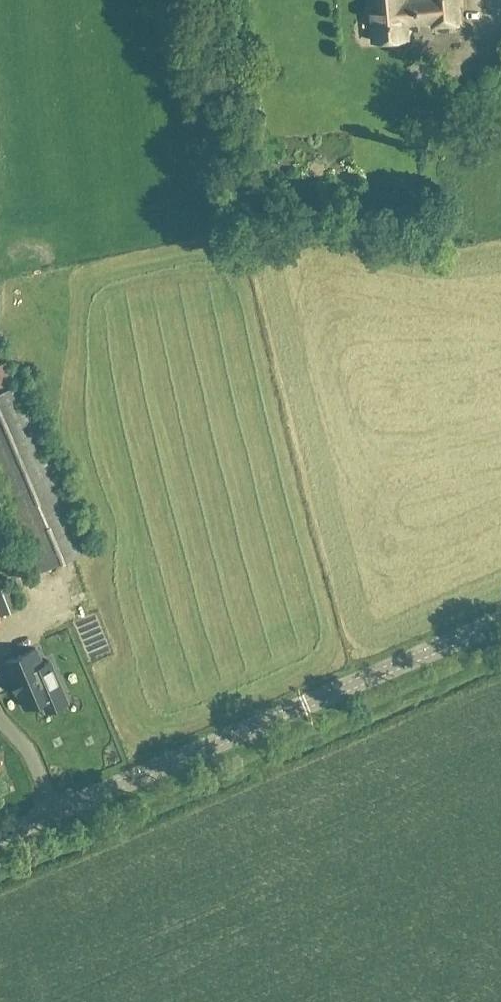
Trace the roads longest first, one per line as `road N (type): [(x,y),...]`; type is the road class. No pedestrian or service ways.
road 1 (unclassified): [(0,837),(500,620)]

